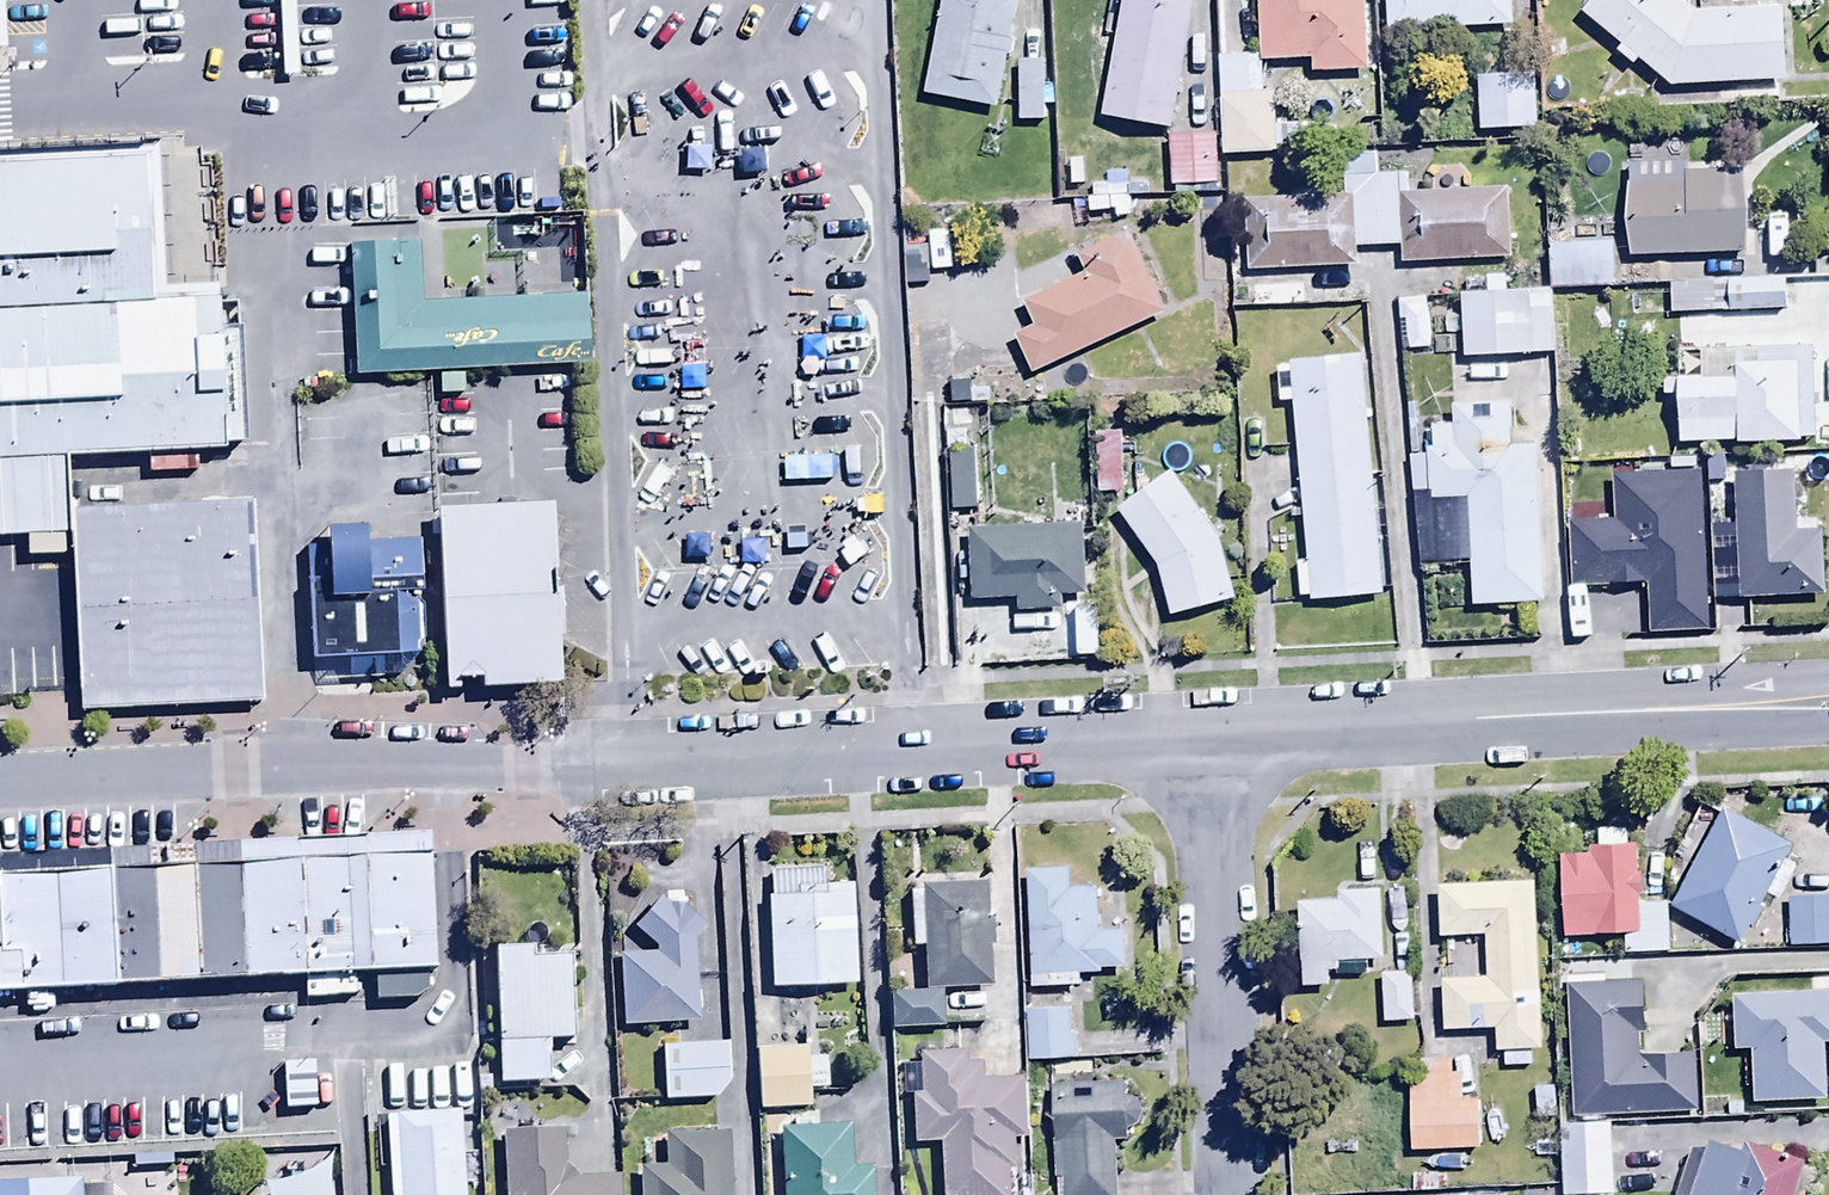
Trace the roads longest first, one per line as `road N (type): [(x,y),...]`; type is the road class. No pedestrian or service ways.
road 1 (residential): [(1208,731),(0,794)]
road 2 (residential): [(1828,703),(1208,731)]
road 3 (residential): [(1230,1194),(1208,731)]

